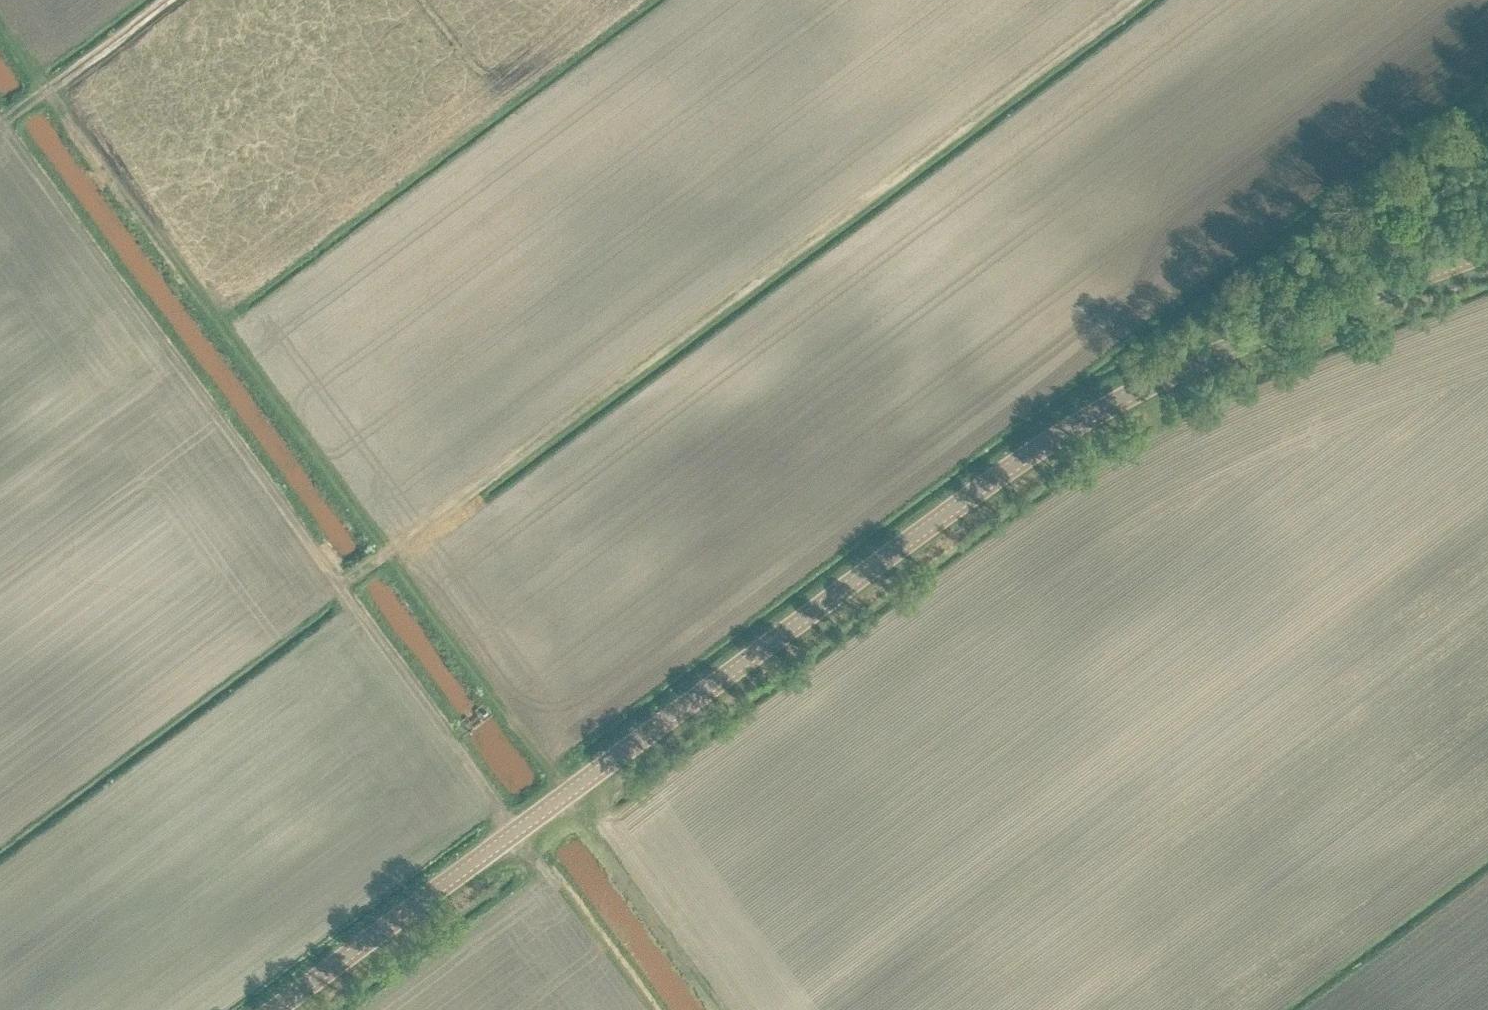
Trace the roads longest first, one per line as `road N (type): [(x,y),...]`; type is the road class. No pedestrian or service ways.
road 1 (tertiary): [(272,1009),(1041,443),(1173,369),(1487,251)]

